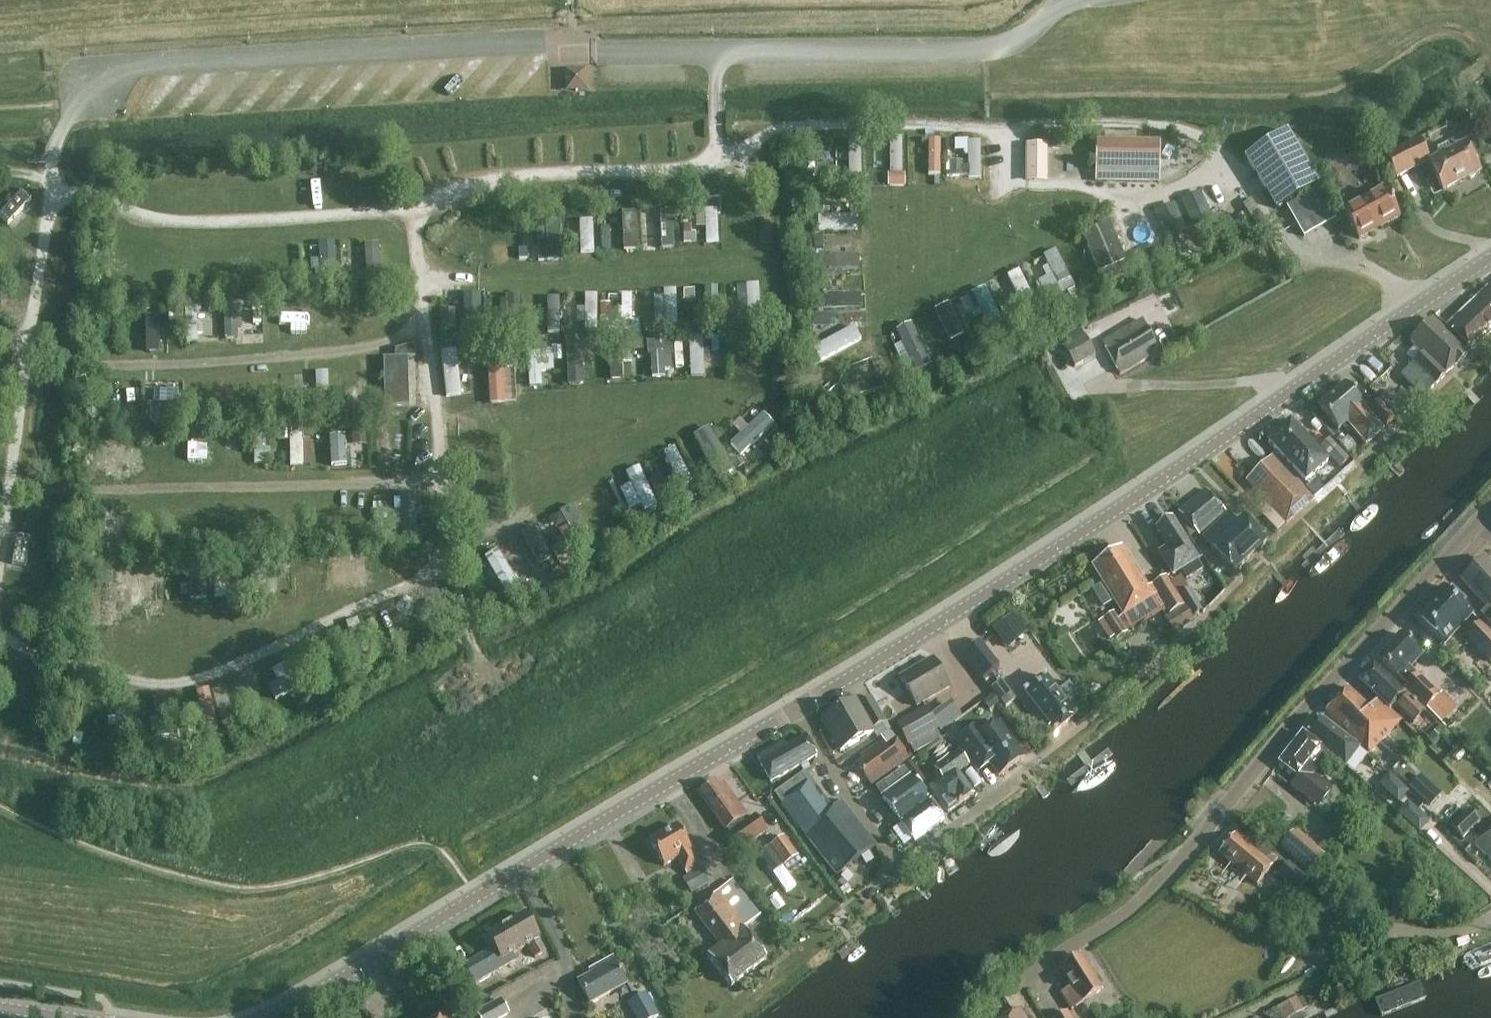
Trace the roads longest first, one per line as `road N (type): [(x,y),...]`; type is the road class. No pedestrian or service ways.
road 1 (tertiary): [(800,707),(1490,257)]
road 2 (residential): [(1481,520),(1132,908),(1020,986)]
road 3 (track): [(438,407),(734,388),(741,400),(449,560)]
road 4 (track): [(727,156),(750,171),(764,195),(765,254),(758,262),(421,284)]
road 5 (residential): [(1028,768),(902,869),(841,790),(800,707)]
road 6 (tertiary): [(800,707),(522,869)]
road 7 (tertiary): [(522,869),(269,1017)]
road 8 (residential): [(1322,917),(1438,932),(1490,919)]
road 9 (residential): [(572,1017),(567,957),(522,869)]

